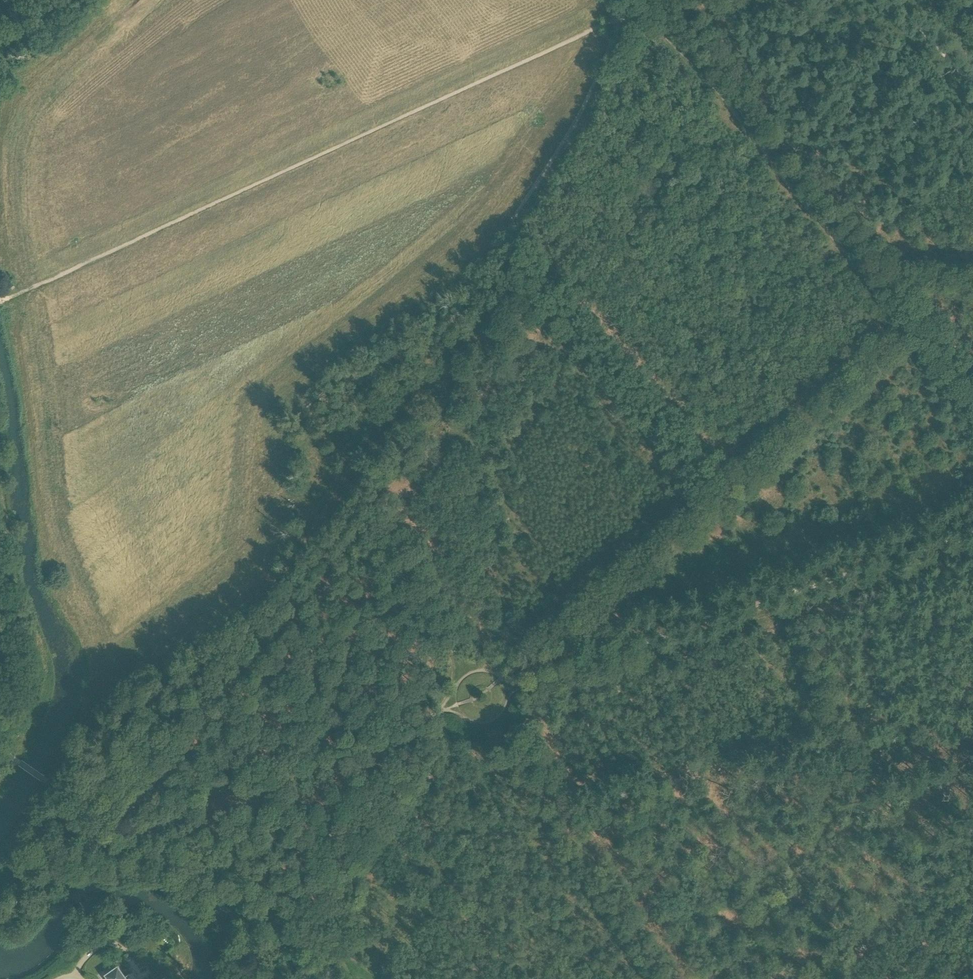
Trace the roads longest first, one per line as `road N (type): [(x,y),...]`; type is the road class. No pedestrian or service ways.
road 1 (track): [(93,812),(507,316)]
road 2 (track): [(505,687),(972,532)]
road 3 (track): [(108,822),(451,706)]
road 4 (track): [(885,271),(670,0)]
road 5 (track): [(716,502),(532,286),(505,235)]
road 6 (track): [(499,678),(716,502)]
road 7 (track): [(716,502),(903,334),(915,315)]
road 8 (track): [(505,235),(570,135),(607,46),(637,9)]
road 9 (track): [(108,822),(289,950)]
road 10 (track): [(468,672),(349,506)]

